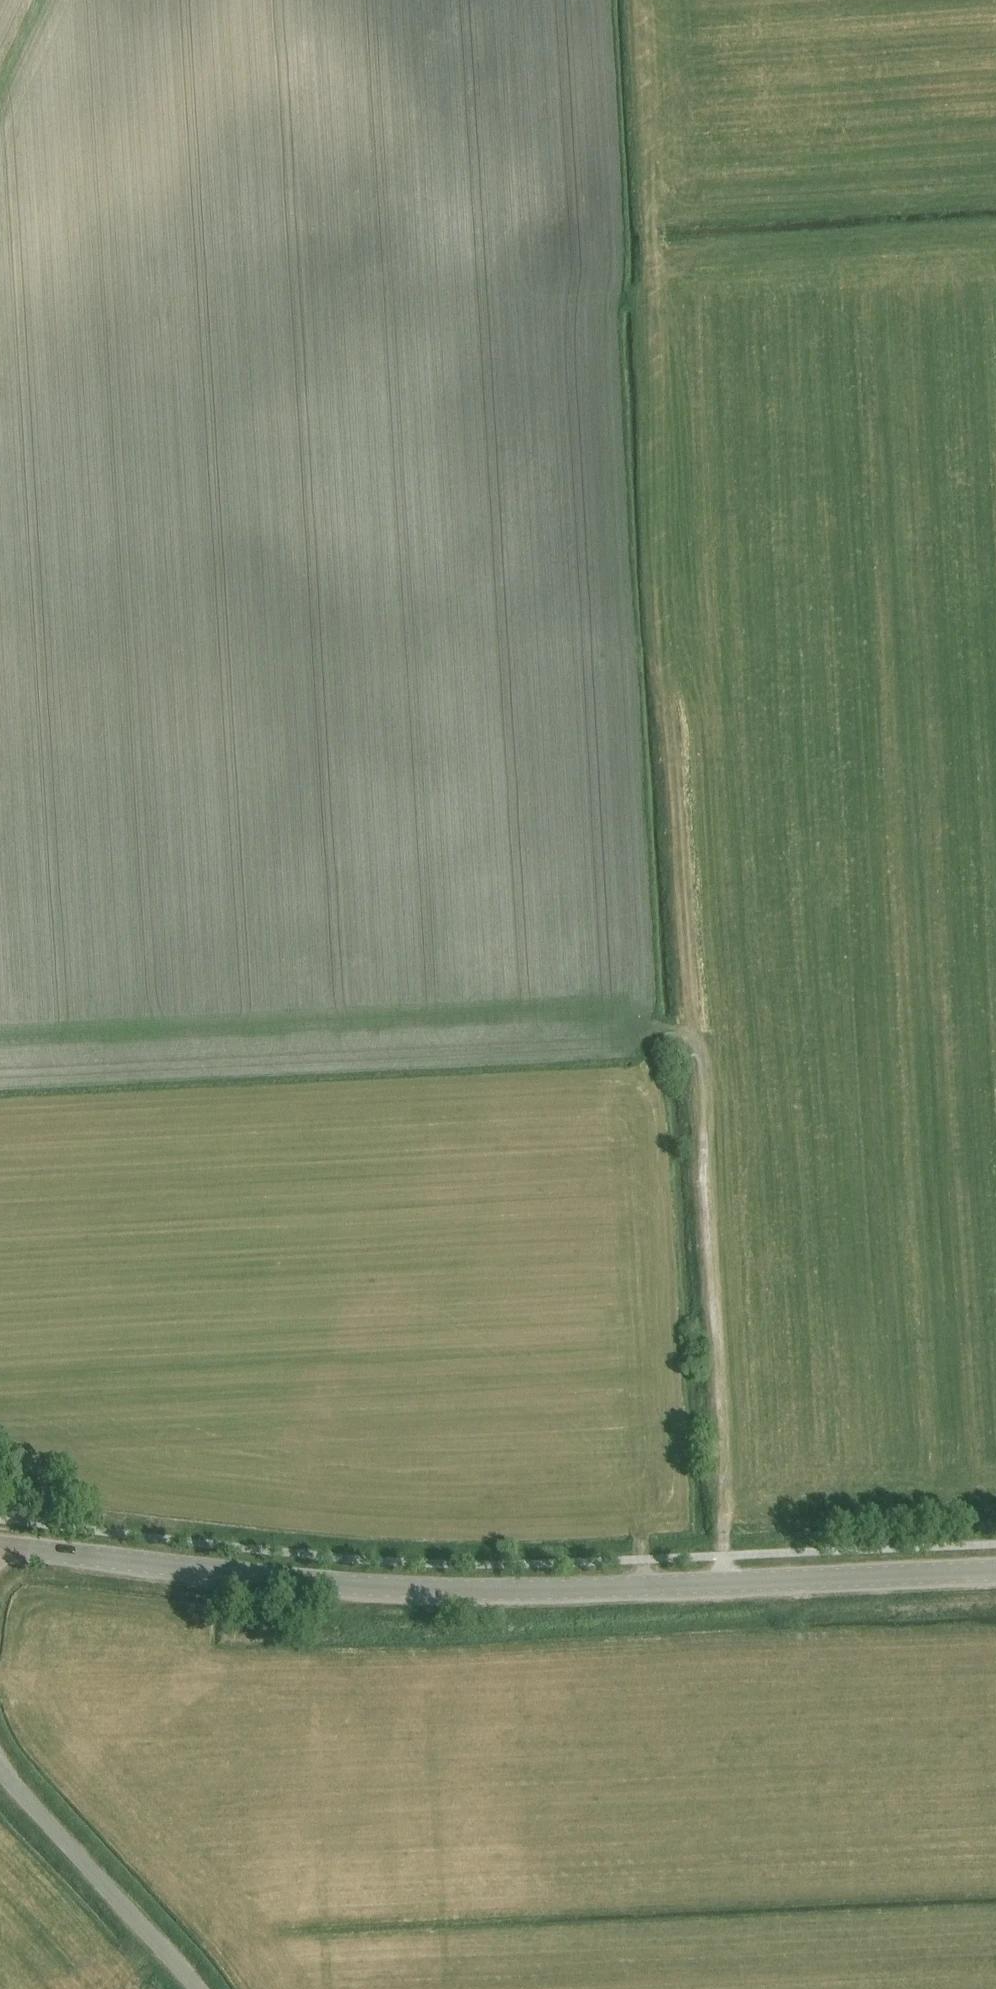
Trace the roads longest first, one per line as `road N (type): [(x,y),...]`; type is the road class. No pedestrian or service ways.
road 1 (tertiary): [(995,1572),(426,1589),(0,1547)]
road 2 (unclassified): [(197,1988),(0,1767)]

